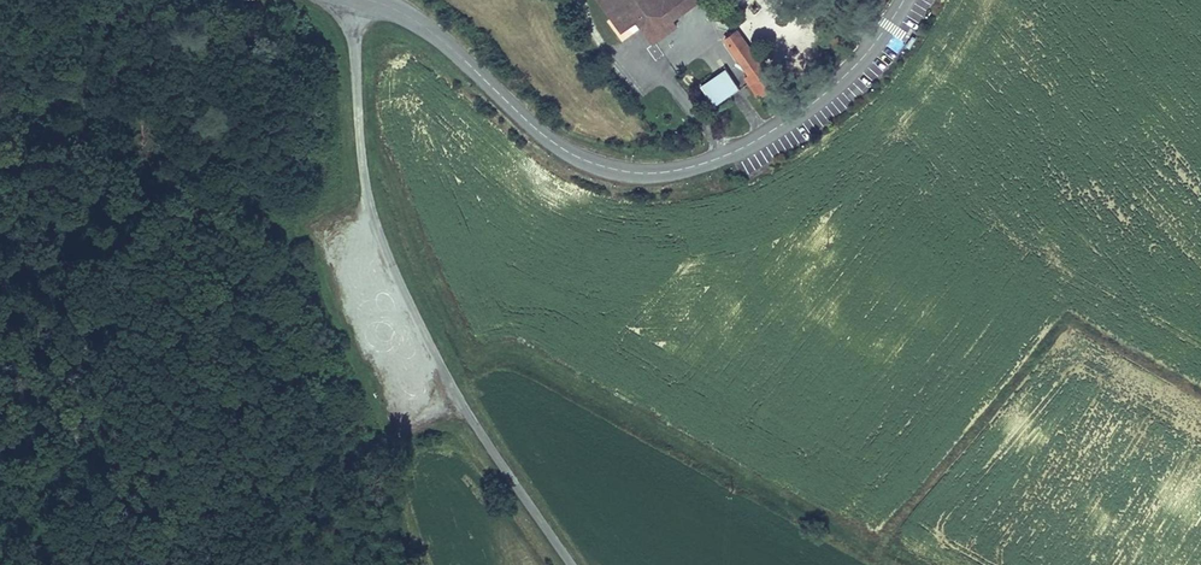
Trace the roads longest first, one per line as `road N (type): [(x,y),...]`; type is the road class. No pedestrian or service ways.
road 1 (tertiary): [(903,0),(847,75),(766,137),(702,166),(647,174),(589,163),(553,144),(435,37),(372,0)]
road 2 (unclassified): [(570,564),(450,385),(381,243),(359,149),(351,0)]

